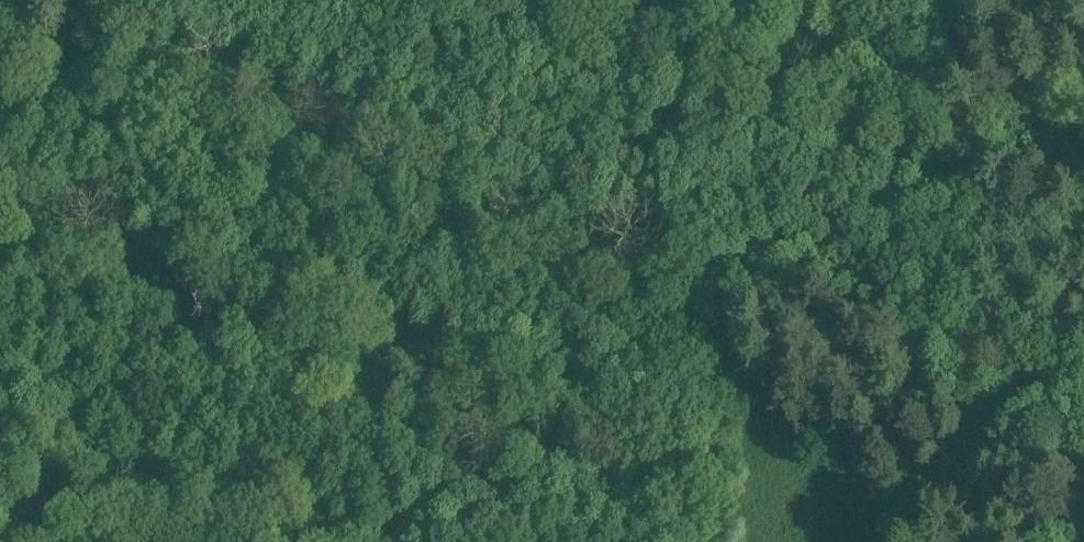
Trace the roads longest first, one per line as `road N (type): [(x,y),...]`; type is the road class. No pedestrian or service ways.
road 1 (track): [(820,0),(1083,104)]
road 2 (track): [(0,482),(166,541)]

